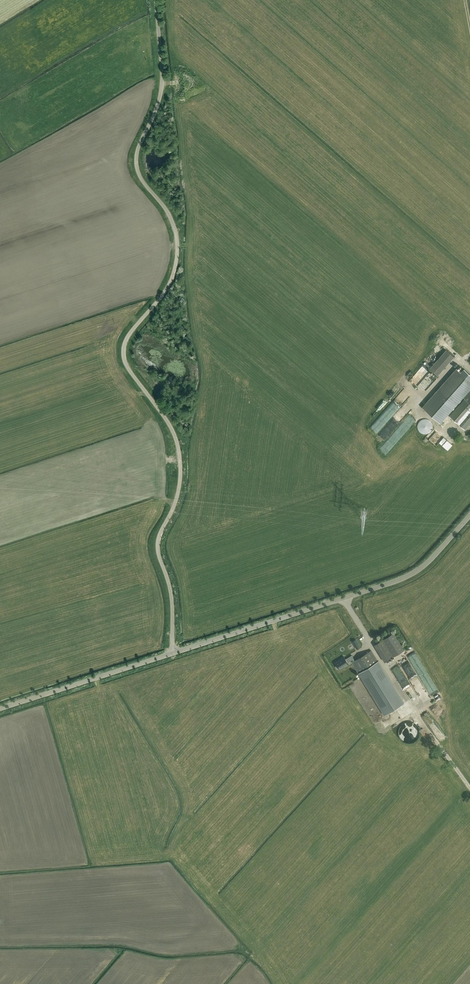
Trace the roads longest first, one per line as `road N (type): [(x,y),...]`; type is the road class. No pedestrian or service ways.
road 1 (unclassified): [(173,653),(172,600),(157,546),(179,489),(179,452),(123,351),(176,261),(171,219),(136,163),(161,94),(156,0)]
road 2 (tertiary): [(173,653),(401,580),(469,516)]
road 3 (tertiary): [(0,709),(173,653)]

